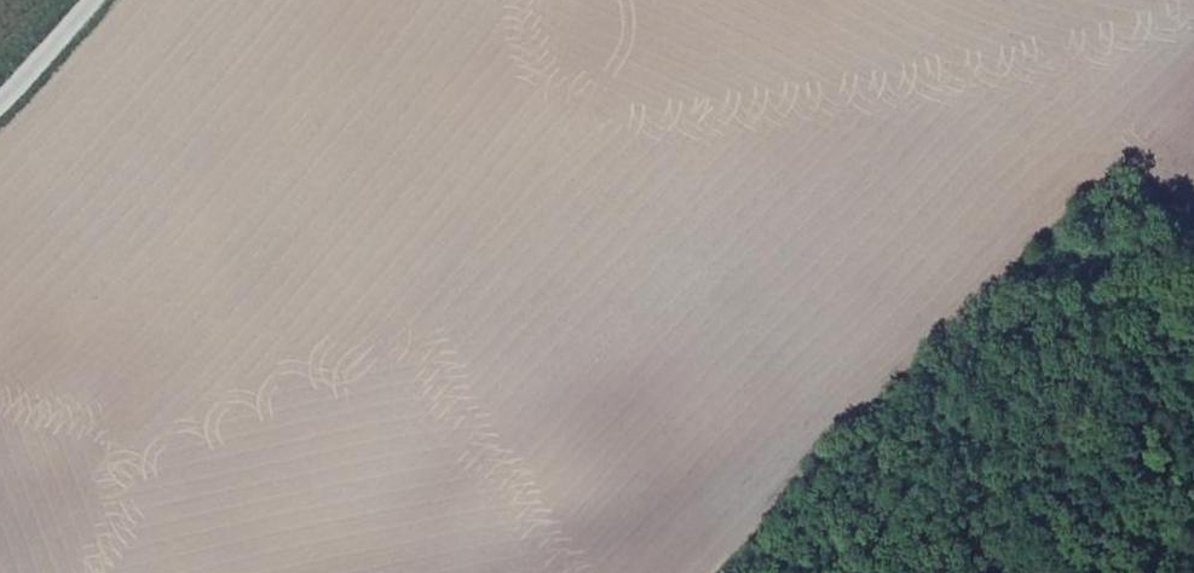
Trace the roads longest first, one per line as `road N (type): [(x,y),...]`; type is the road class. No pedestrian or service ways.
road 1 (unclassified): [(0,98),(85,0)]

